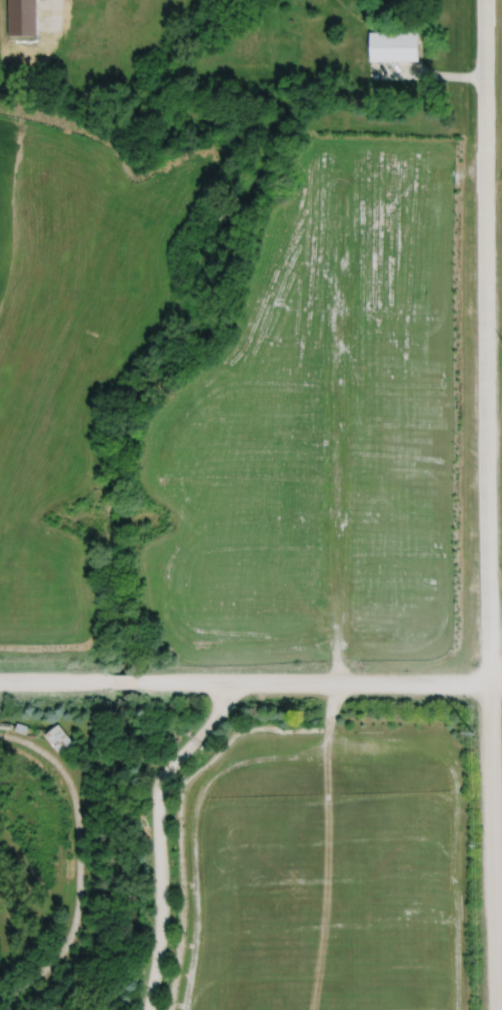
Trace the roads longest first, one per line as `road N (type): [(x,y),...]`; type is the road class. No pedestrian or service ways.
road 1 (tertiary): [(484,0),(496,1009)]
road 2 (residential): [(138,680),(501,683)]

